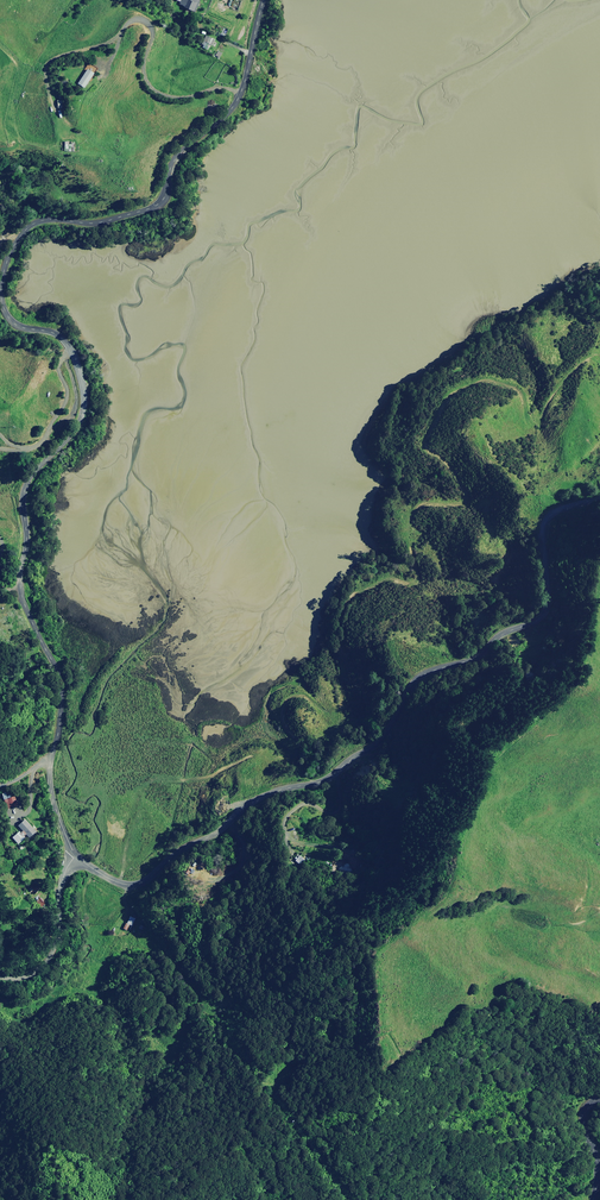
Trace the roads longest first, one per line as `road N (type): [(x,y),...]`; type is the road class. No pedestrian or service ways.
road 1 (unclassified): [(265,0),(242,103),(189,147),(164,200),(127,217),(44,222),(9,256),(7,312),(71,351),(85,387),(77,437),(33,473),(28,488),(22,589),(57,665),(63,696),(53,793),(77,855)]
road 2 (unclassified): [(77,855),(116,882),(138,885),(243,806),(322,774),(377,736),(427,673),(477,659),(499,637),(539,620),(553,590),(550,517),(599,500)]
road 3 (unclassified): [(0,975),(29,980),(56,962),(58,890),(77,855)]

